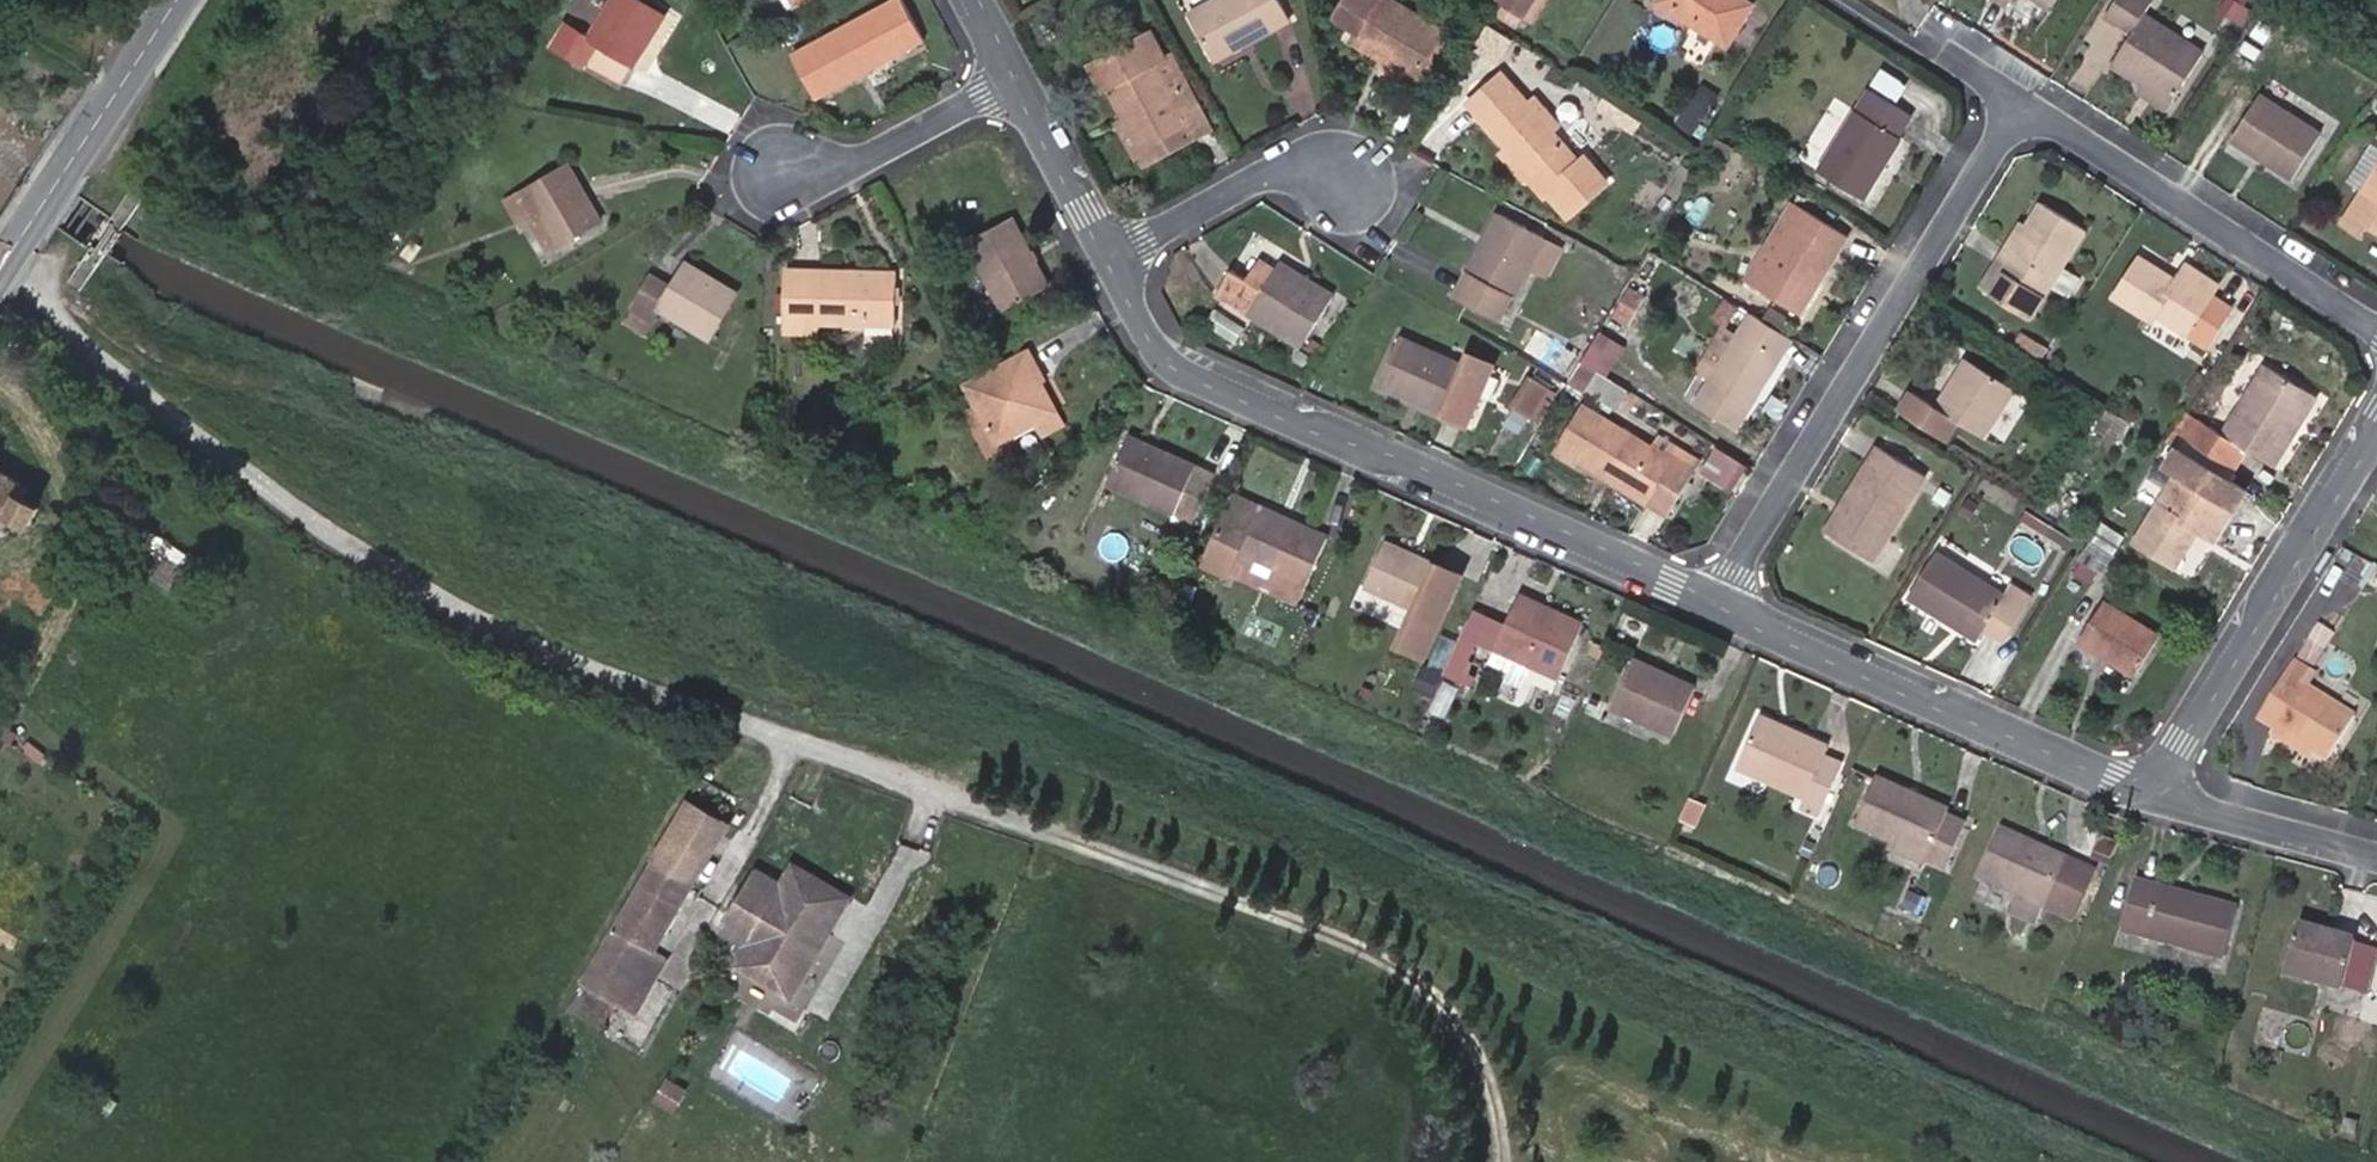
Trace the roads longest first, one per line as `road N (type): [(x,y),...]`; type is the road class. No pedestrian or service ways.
road 1 (residential): [(1725,603),(2001,132),(2051,119),(2376,327)]
road 2 (residential): [(1112,260),(1166,364),(1725,603)]
road 3 (residential): [(1725,603),(2148,796)]
road 4 (residential): [(2148,796),(2376,428)]
road 5 (tertiary): [(178,0),(0,273)]
road 6 (residential): [(1356,189),(1280,169),(1112,260)]
road 7 (residential): [(793,173),(872,159),(1017,77)]
road 8 (residential): [(2148,796),(2376,854)]
road 9 (residential): [(1017,77),(1112,260)]

